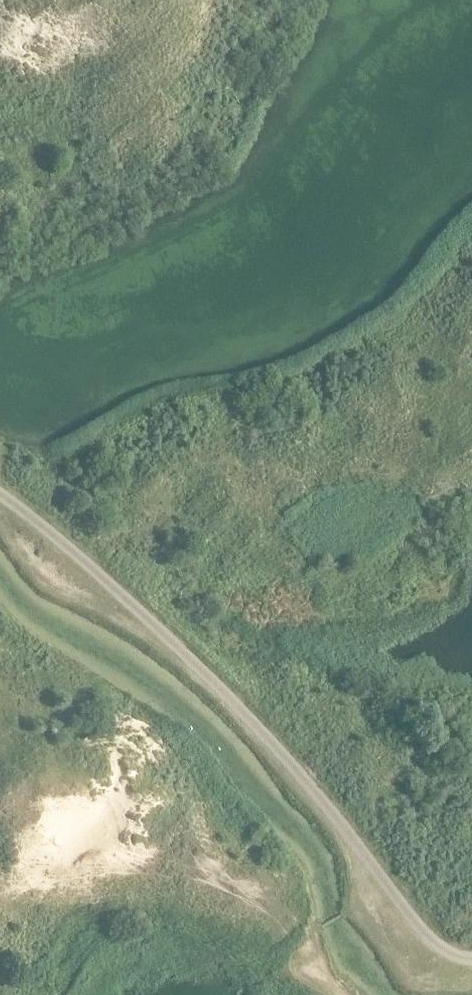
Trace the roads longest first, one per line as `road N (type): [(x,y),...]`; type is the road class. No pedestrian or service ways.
road 1 (track): [(471,959),(426,939),(214,682),(67,544),(0,495)]

